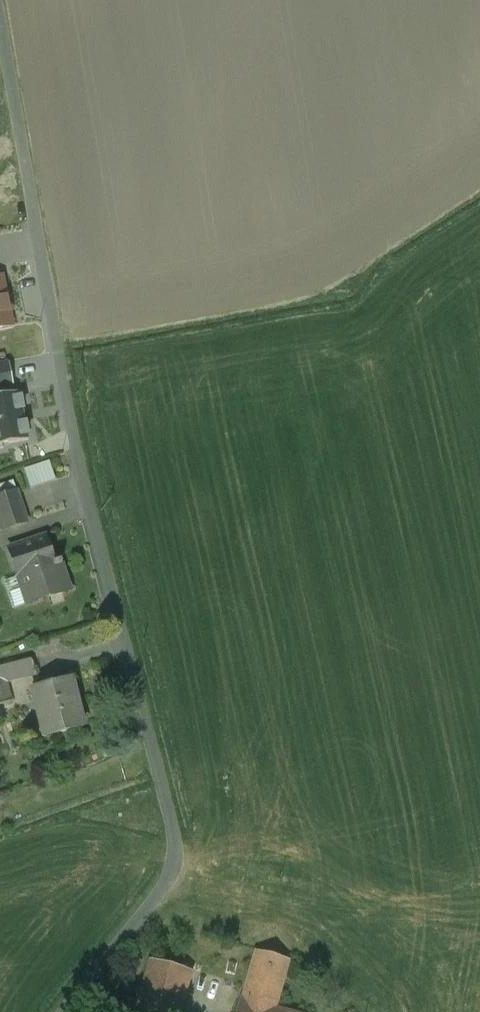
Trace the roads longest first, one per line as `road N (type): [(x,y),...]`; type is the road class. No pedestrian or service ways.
road 1 (unclassified): [(64,1011),(169,879),(175,855),(86,506),(0,0)]

